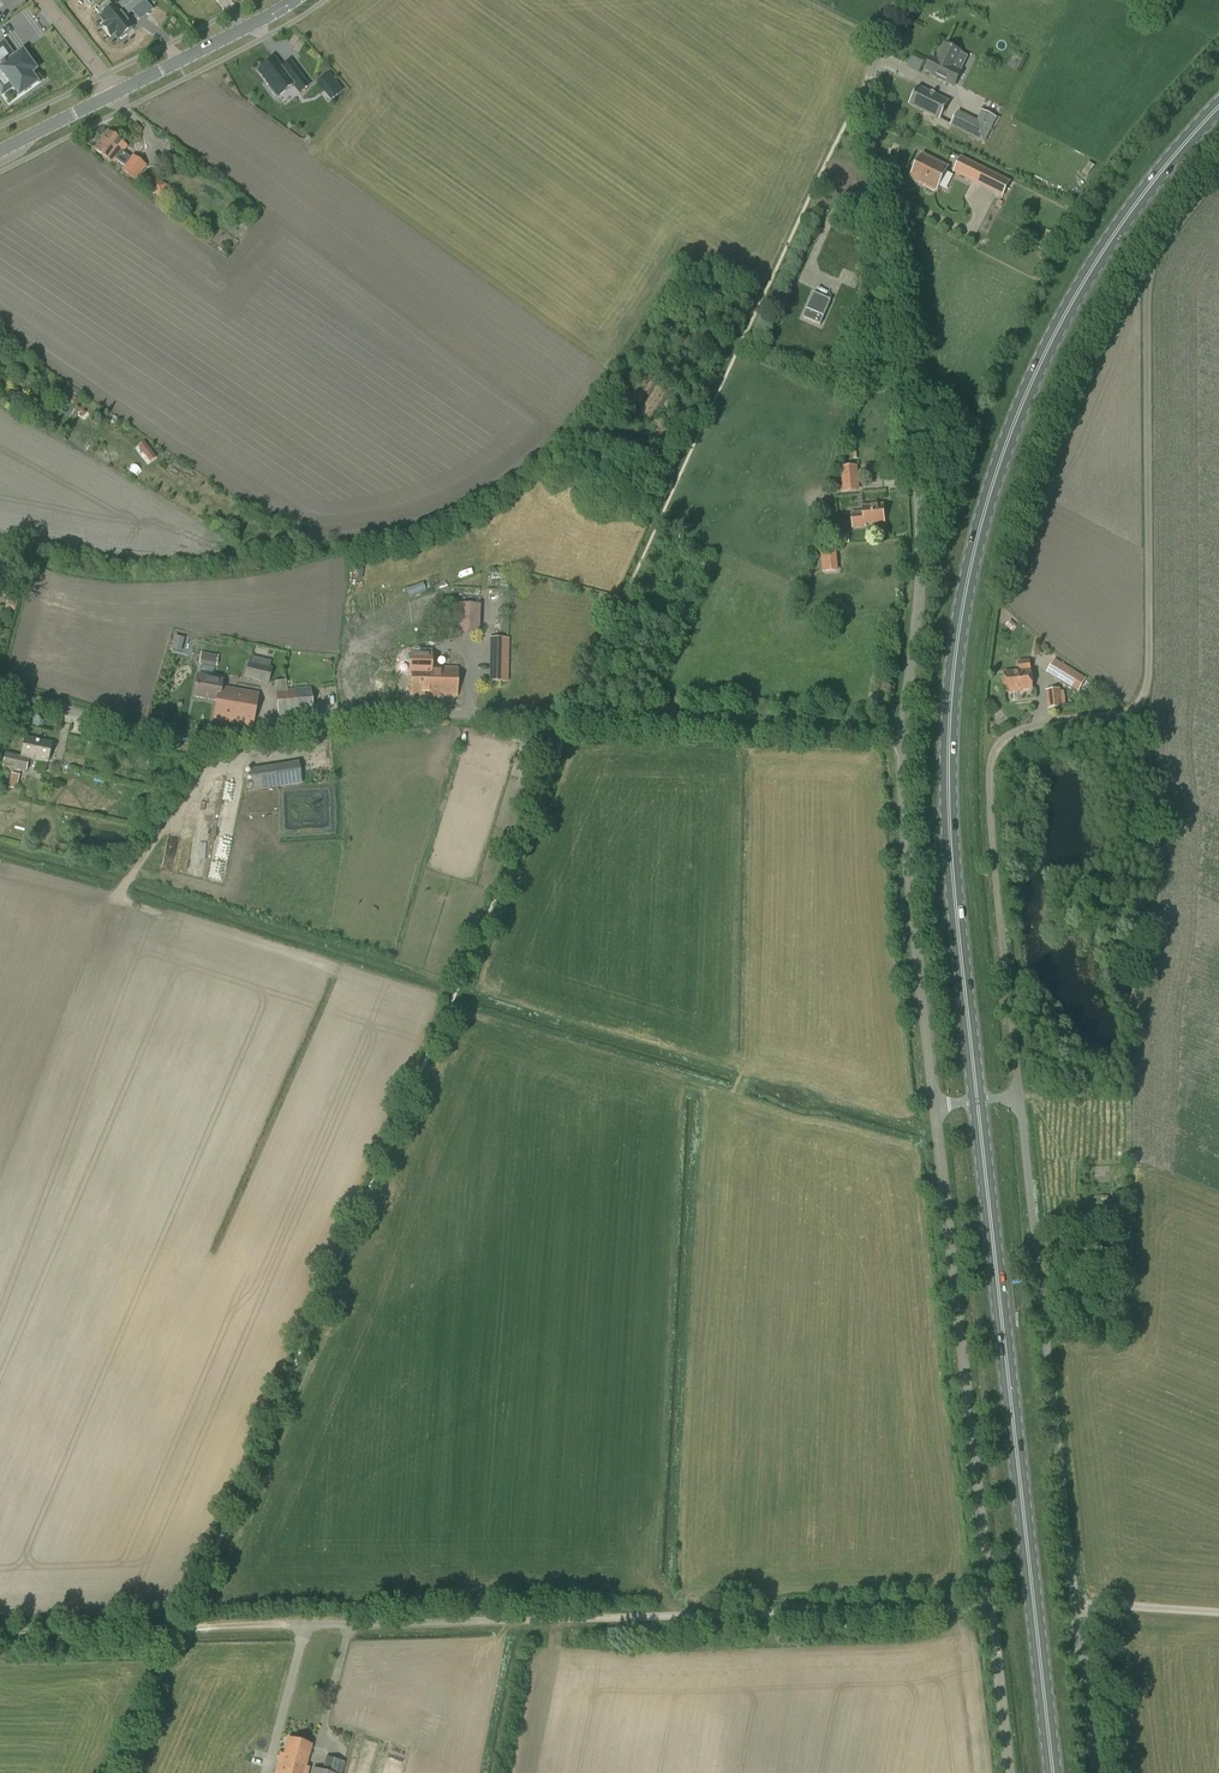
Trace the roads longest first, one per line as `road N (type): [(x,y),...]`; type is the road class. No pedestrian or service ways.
road 1 (primary): [(978,1103),(949,844),(951,705),(967,580),(1046,359),(1138,205),(1218,111)]
road 2 (unclassified): [(1018,1100),(991,757),(1024,729),(1122,715),(1145,691),(1150,280),(1181,224),(1218,182)]
road 3 (unclassified): [(903,738),(445,715),(181,740),(0,690)]
road 4 (unclassified): [(903,738),(926,550),(870,135),(870,84),(898,0)]
road 5 (unclassified): [(300,1624),(989,1608)]
road 6 (unclassified): [(1095,1772),(1018,1100)]
road 7 (primary): [(1053,1772),(978,1103)]
road 8 (unclassified): [(989,1608),(933,1107)]
road 9 (unclassified): [(933,1107),(903,738)]
road 10 (track): [(0,1631),(300,1624)]
road 11 (tertiary): [(118,94),(294,0)]
road 12 (unclassified): [(1008,1772),(989,1608)]
road 13 (tertiary): [(0,151),(118,94)]

